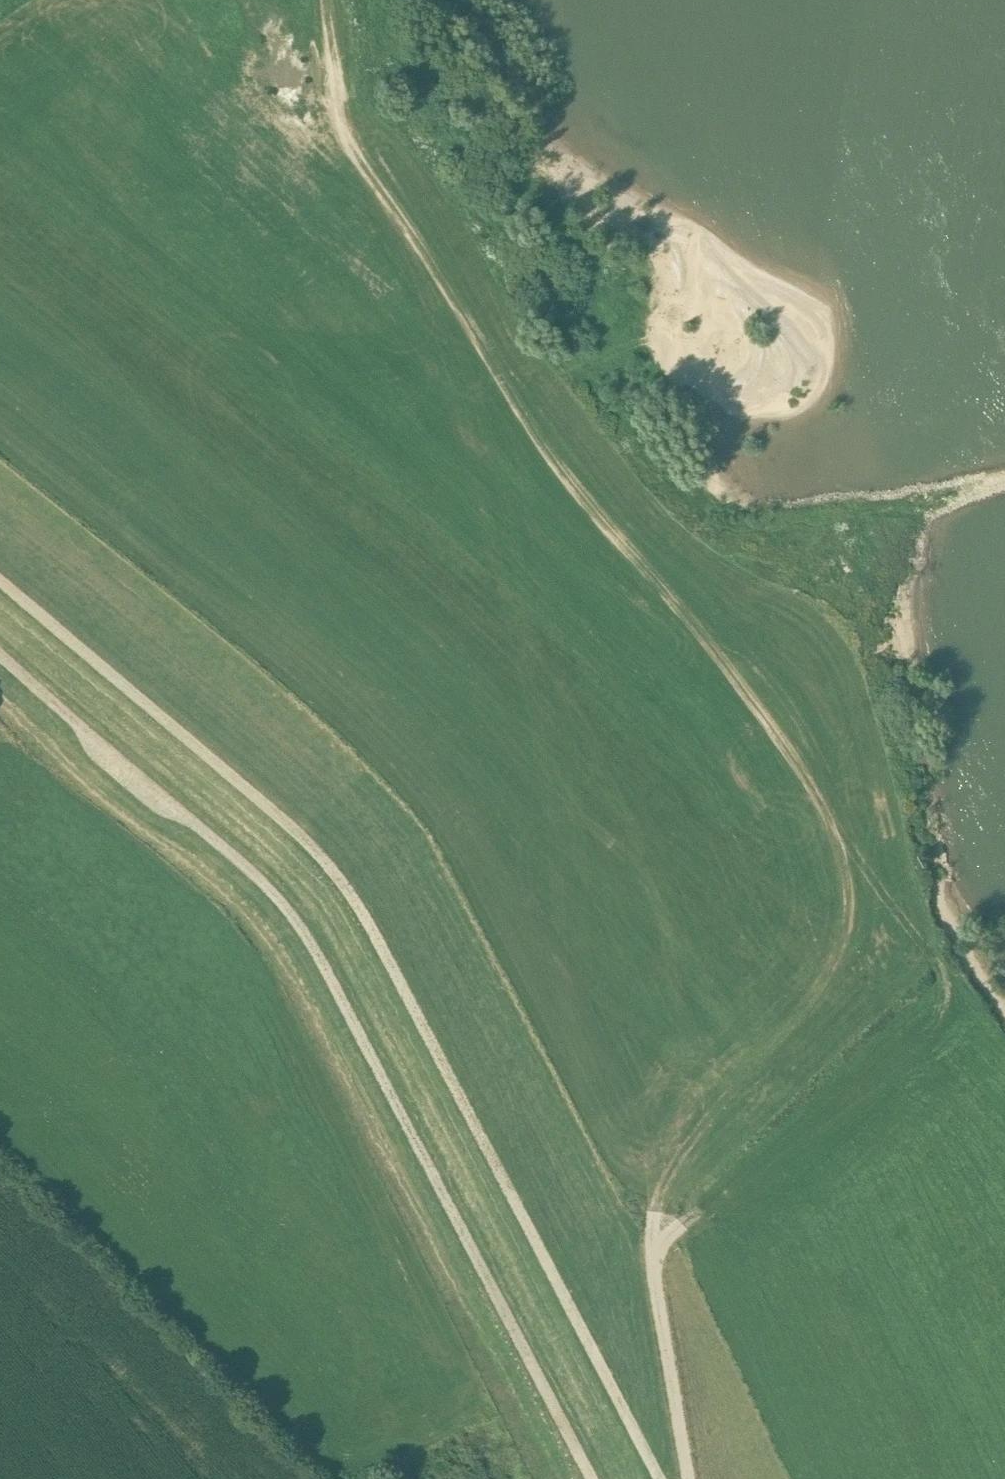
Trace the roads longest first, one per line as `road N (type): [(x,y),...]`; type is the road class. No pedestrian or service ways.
road 1 (track): [(692,1478),(655,1291),(652,1245),(674,1220)]

